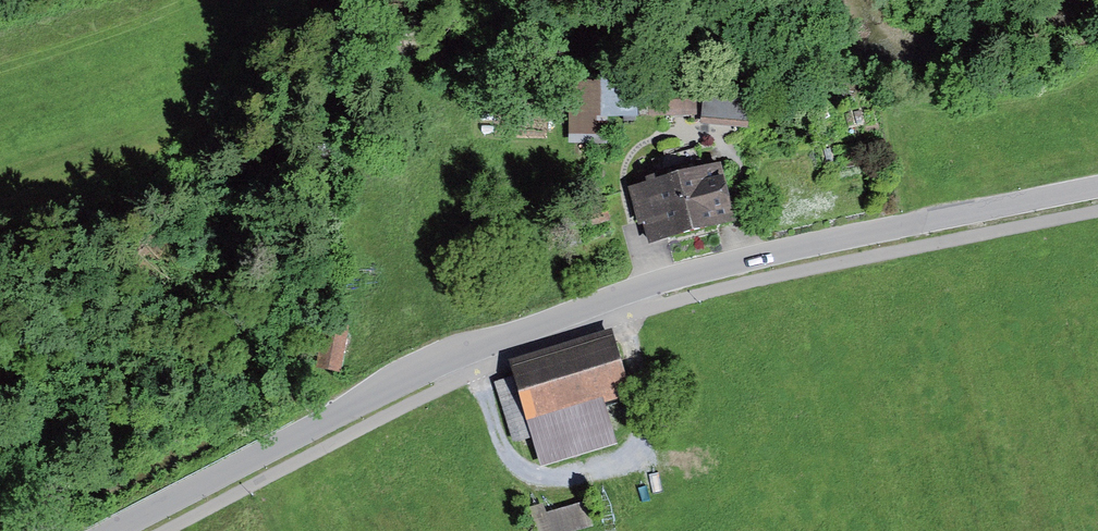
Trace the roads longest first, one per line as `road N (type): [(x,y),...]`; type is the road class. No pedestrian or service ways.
road 1 (tertiary): [(113,530),(383,391),(617,297),(738,263),(1097,189)]
road 2 (track): [(474,350),(500,438),(520,471),(546,484),(613,470),(641,435),(643,406),(617,297)]

